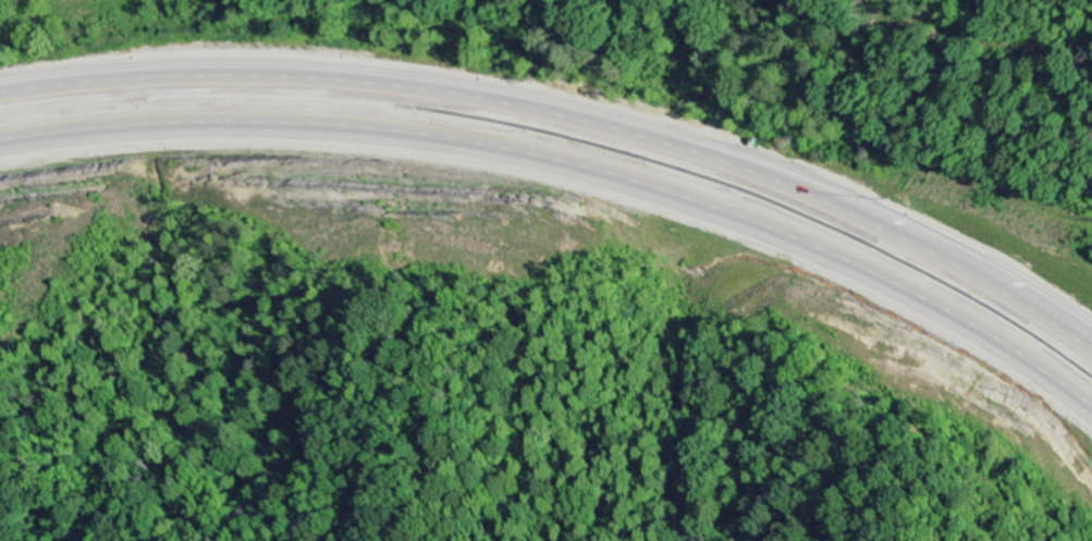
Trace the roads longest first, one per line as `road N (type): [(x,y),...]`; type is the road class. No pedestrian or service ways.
road 1 (motorway): [(0,136),(195,110),(303,115),(409,134),(651,196),(845,262),(995,335),(1091,403)]
road 2 (motorway): [(1091,338),(1019,288),(870,216),(725,164),(434,87),(328,69),(219,63),(0,95)]

